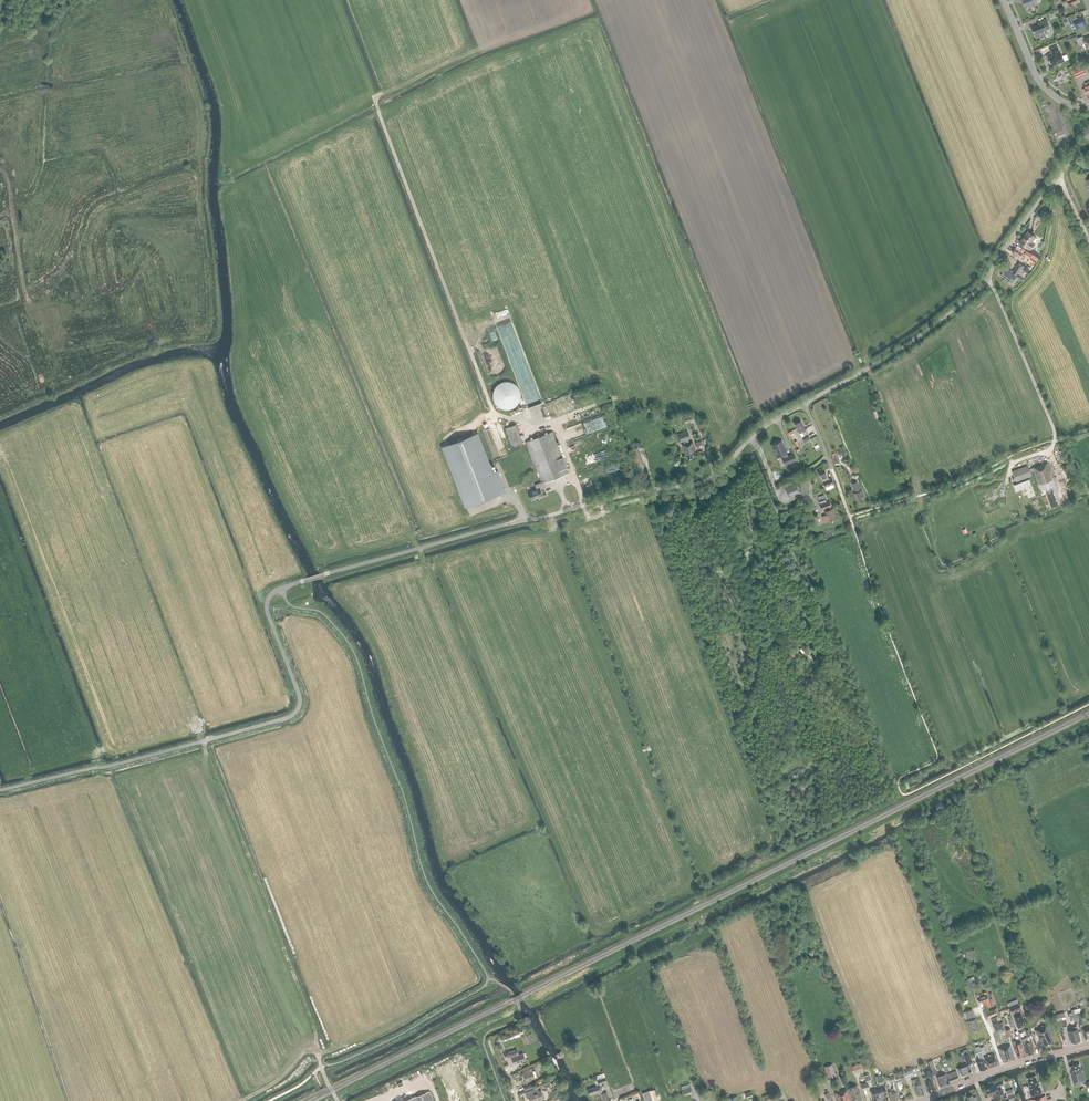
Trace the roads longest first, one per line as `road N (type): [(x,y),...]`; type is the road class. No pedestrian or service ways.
road 1 (unclassified): [(0,793),(288,721),(300,699),(266,607),(282,588),(712,478),(760,429),(911,342),(981,287),(1088,135)]
road 2 (tertiary): [(1088,108),(1045,89),(1004,0)]
road 3 (track): [(804,403),(850,516)]

